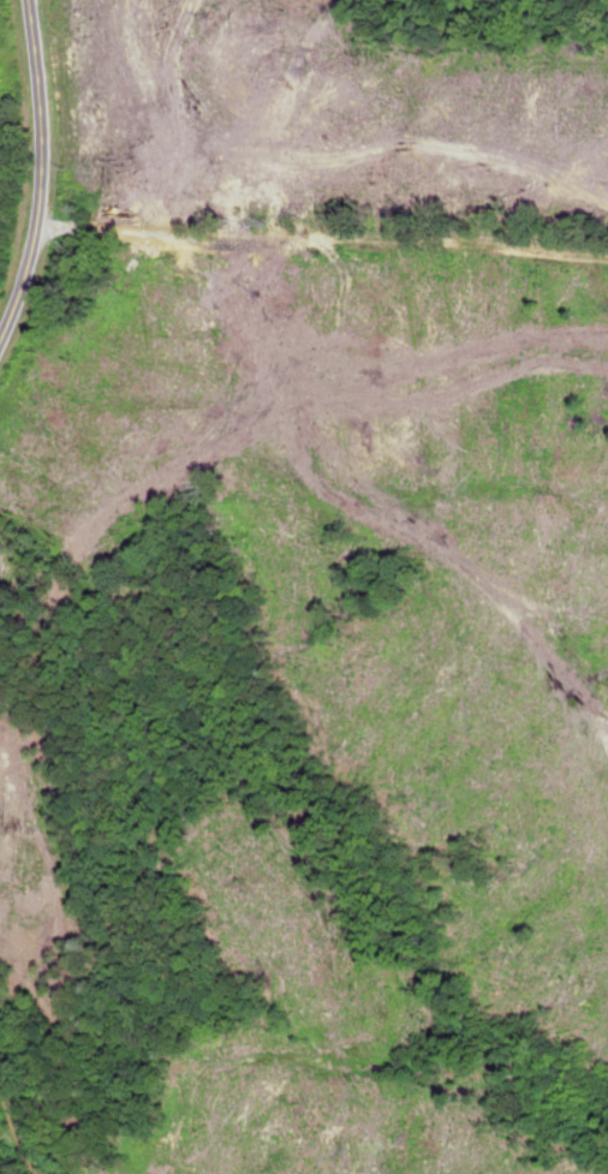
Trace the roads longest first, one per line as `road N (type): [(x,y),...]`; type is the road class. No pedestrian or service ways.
road 1 (tertiary): [(0,342),(35,244),(42,183),(29,0)]

